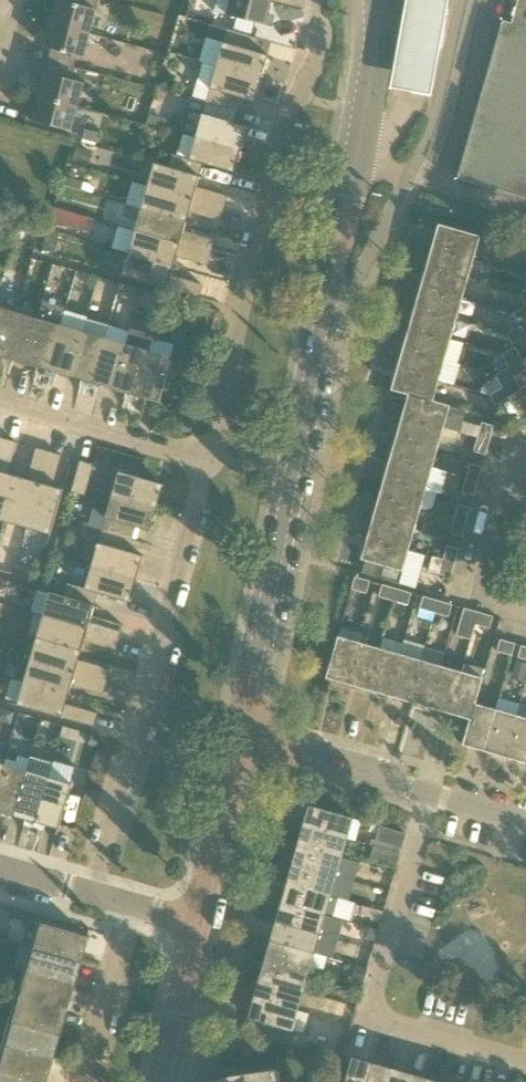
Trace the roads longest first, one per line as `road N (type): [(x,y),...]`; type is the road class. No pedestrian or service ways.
road 1 (residential): [(247,739),(253,671),(383,0)]
road 2 (residential): [(212,457),(243,289),(315,39),(317,0)]
road 3 (residential): [(89,893),(212,457)]
road 4 (residential): [(525,1064),(399,1032),(372,1008),(430,793)]
road 5 (residential): [(212,457),(0,400)]
road 6 (residential): [(525,423),(481,572),(486,588),(525,606)]
road 7 (residential): [(195,925),(230,779),(247,739)]
road 8 (residential): [(430,793),(247,739)]
road 9 (residential): [(80,1081),(133,904)]
road 10 (residential): [(162,1081),(195,925)]

